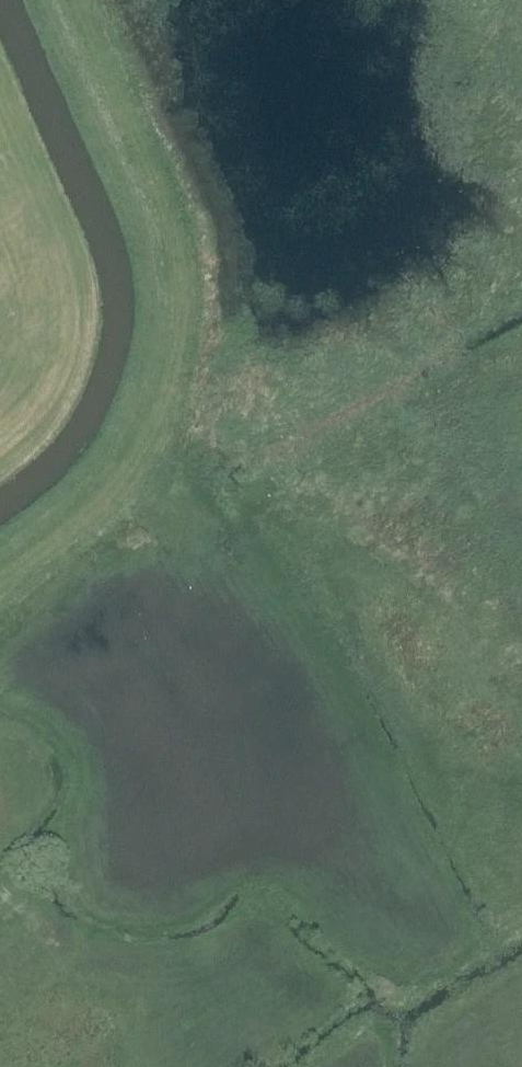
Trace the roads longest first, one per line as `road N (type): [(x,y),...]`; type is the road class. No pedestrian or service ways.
road 1 (track): [(77,0),(166,187),(183,247),(191,342),(170,425),(128,493),(0,600)]

